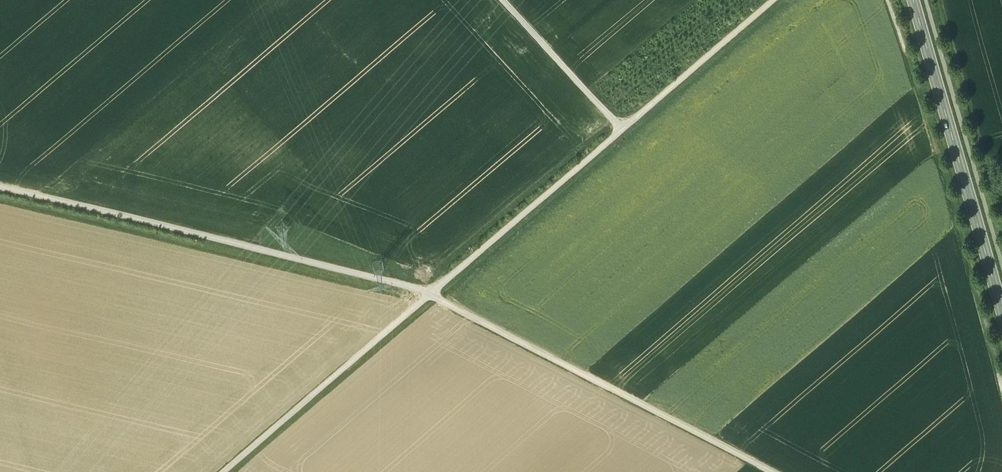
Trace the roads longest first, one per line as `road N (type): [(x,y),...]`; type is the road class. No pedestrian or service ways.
road 1 (track): [(771,471),(420,290),(0,188)]
road 2 (track): [(223,471),(774,0)]
road 3 (track): [(888,0),(1001,390)]
road 4 (secondary): [(1001,315),(913,0)]
road 5 (track): [(500,0),(621,131)]

